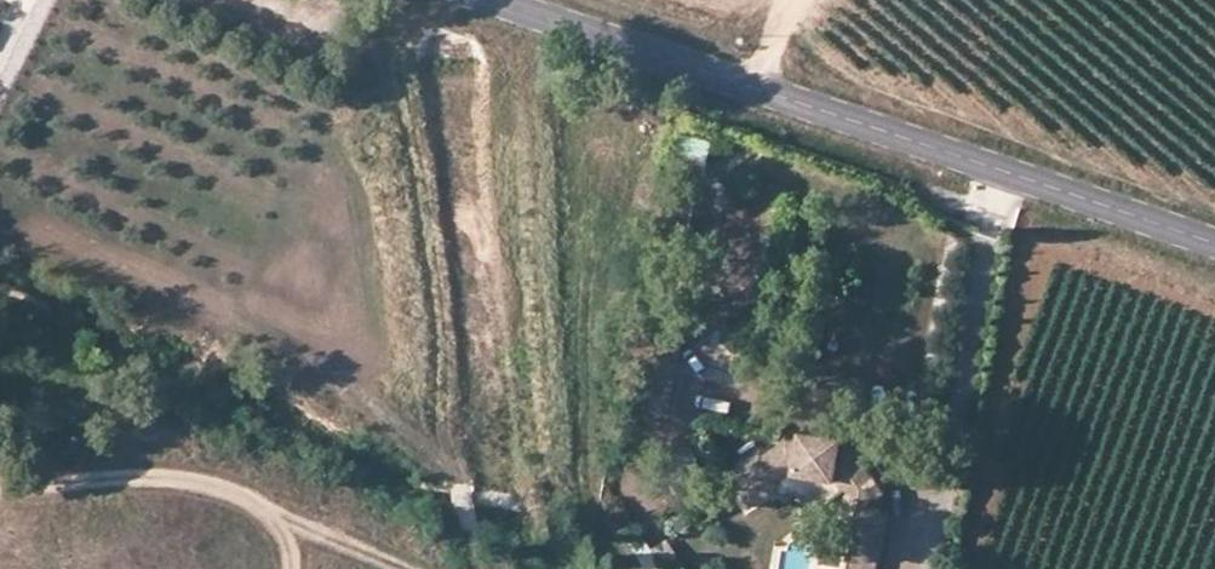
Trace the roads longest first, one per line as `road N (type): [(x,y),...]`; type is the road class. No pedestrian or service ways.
road 1 (tertiary): [(500,0),(1214,241)]
road 2 (track): [(404,568),(197,479),(113,474),(0,482)]

